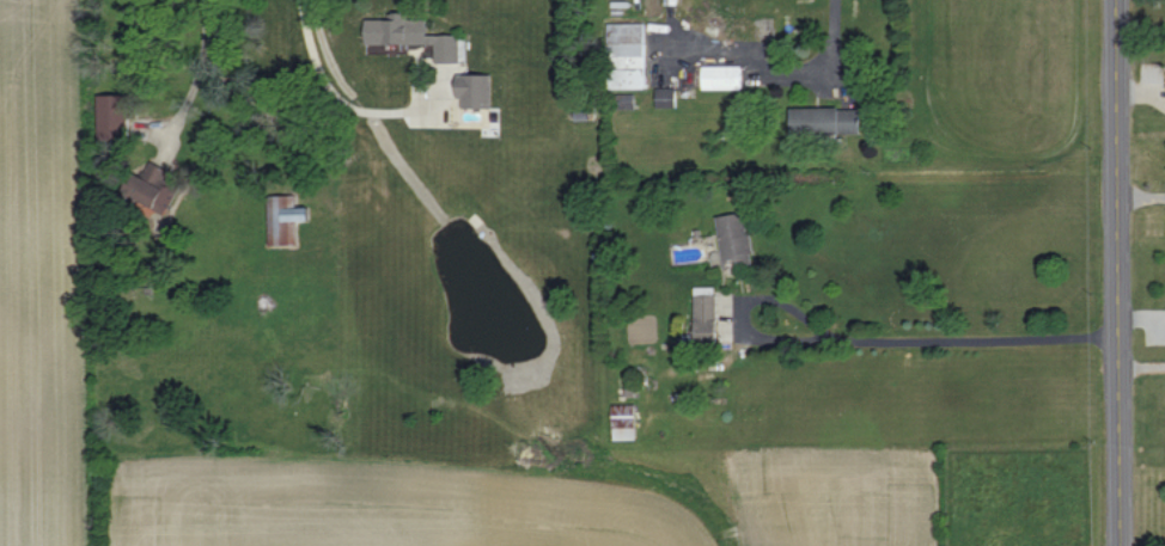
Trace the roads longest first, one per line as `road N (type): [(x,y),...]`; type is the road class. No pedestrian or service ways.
road 1 (secondary): [(1123,545),(1117,0)]

